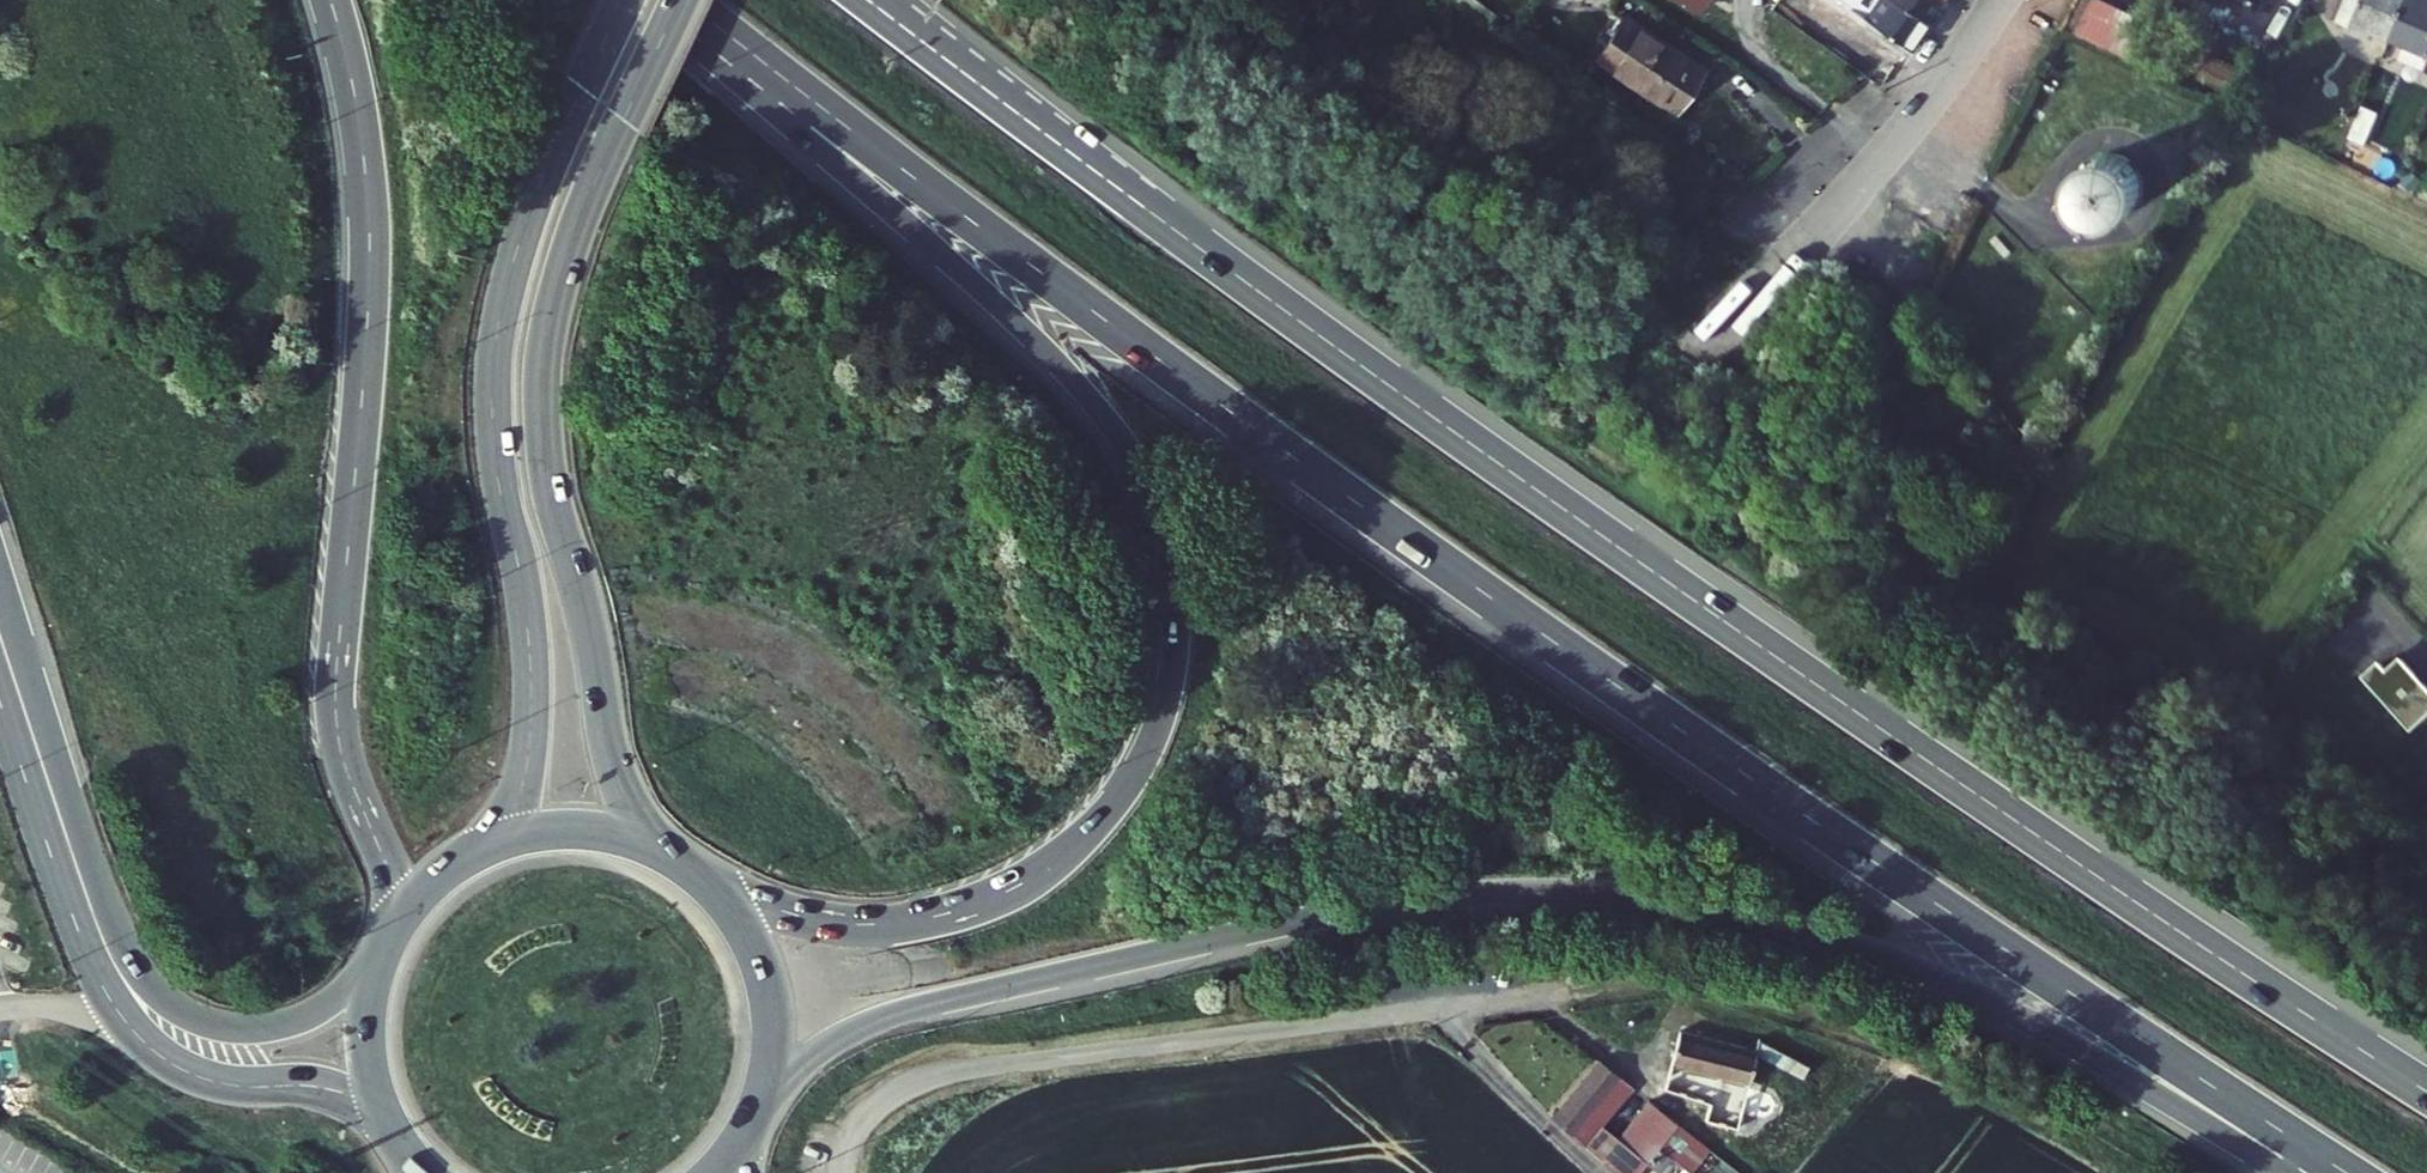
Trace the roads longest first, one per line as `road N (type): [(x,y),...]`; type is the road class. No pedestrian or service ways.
road 1 (motorway): [(725,29),(1412,545),(1870,862),(2345,1172)]
road 2 (motorway): [(2426,1092),(2115,890),(1580,523),(869,0)]
road 3 (motorway): [(759,1103),(836,1040),(917,1008),(1330,918),(1458,897),(1559,893),(1749,918),(1881,958),(2061,1039),(2290,1172)]
road 4 (motorway): [(725,29),(852,173),(1030,333),(1095,403),(1157,515),(1178,631),(1161,721),(1133,780),(1079,841),(1014,887),(939,917),(863,926),(795,916),(712,889)]
road 5 (motorway): [(333,0),(360,111),(372,216),(338,729),(401,919)]
road 6 (primary): [(665,854),(617,775),(592,624),(549,478),(543,411),(546,350),(569,260),(679,0)]
road 7 (primary): [(622,0),(540,186),(497,333),(493,437),(527,609),(532,696),(523,786),(492,845)]
road 8 (unclassified): [(843,1172),(863,1117),(944,1075),(1515,997)]
road 9 (primary): [(380,959),(324,1004),(270,1023),(212,1020),(159,994),(123,938),(0,620)]
road 10 (primary): [(0,682),(93,962),(132,1027),(167,1058),(211,1078),(320,1084),(384,1114)]
road 11 (track): [(1515,997),(1685,982),(1897,1050),(2116,1172)]
road 12 (residential): [(2005,0),(1924,112),(1801,247)]
road 13 (primary): [(759,1103),(770,1063),(770,1000),(750,940),(712,889)]
road 14 (primary): [(665,854),(569,830),(492,845)]
road 15 (primary): [(380,959),(367,1025),(384,1114)]

